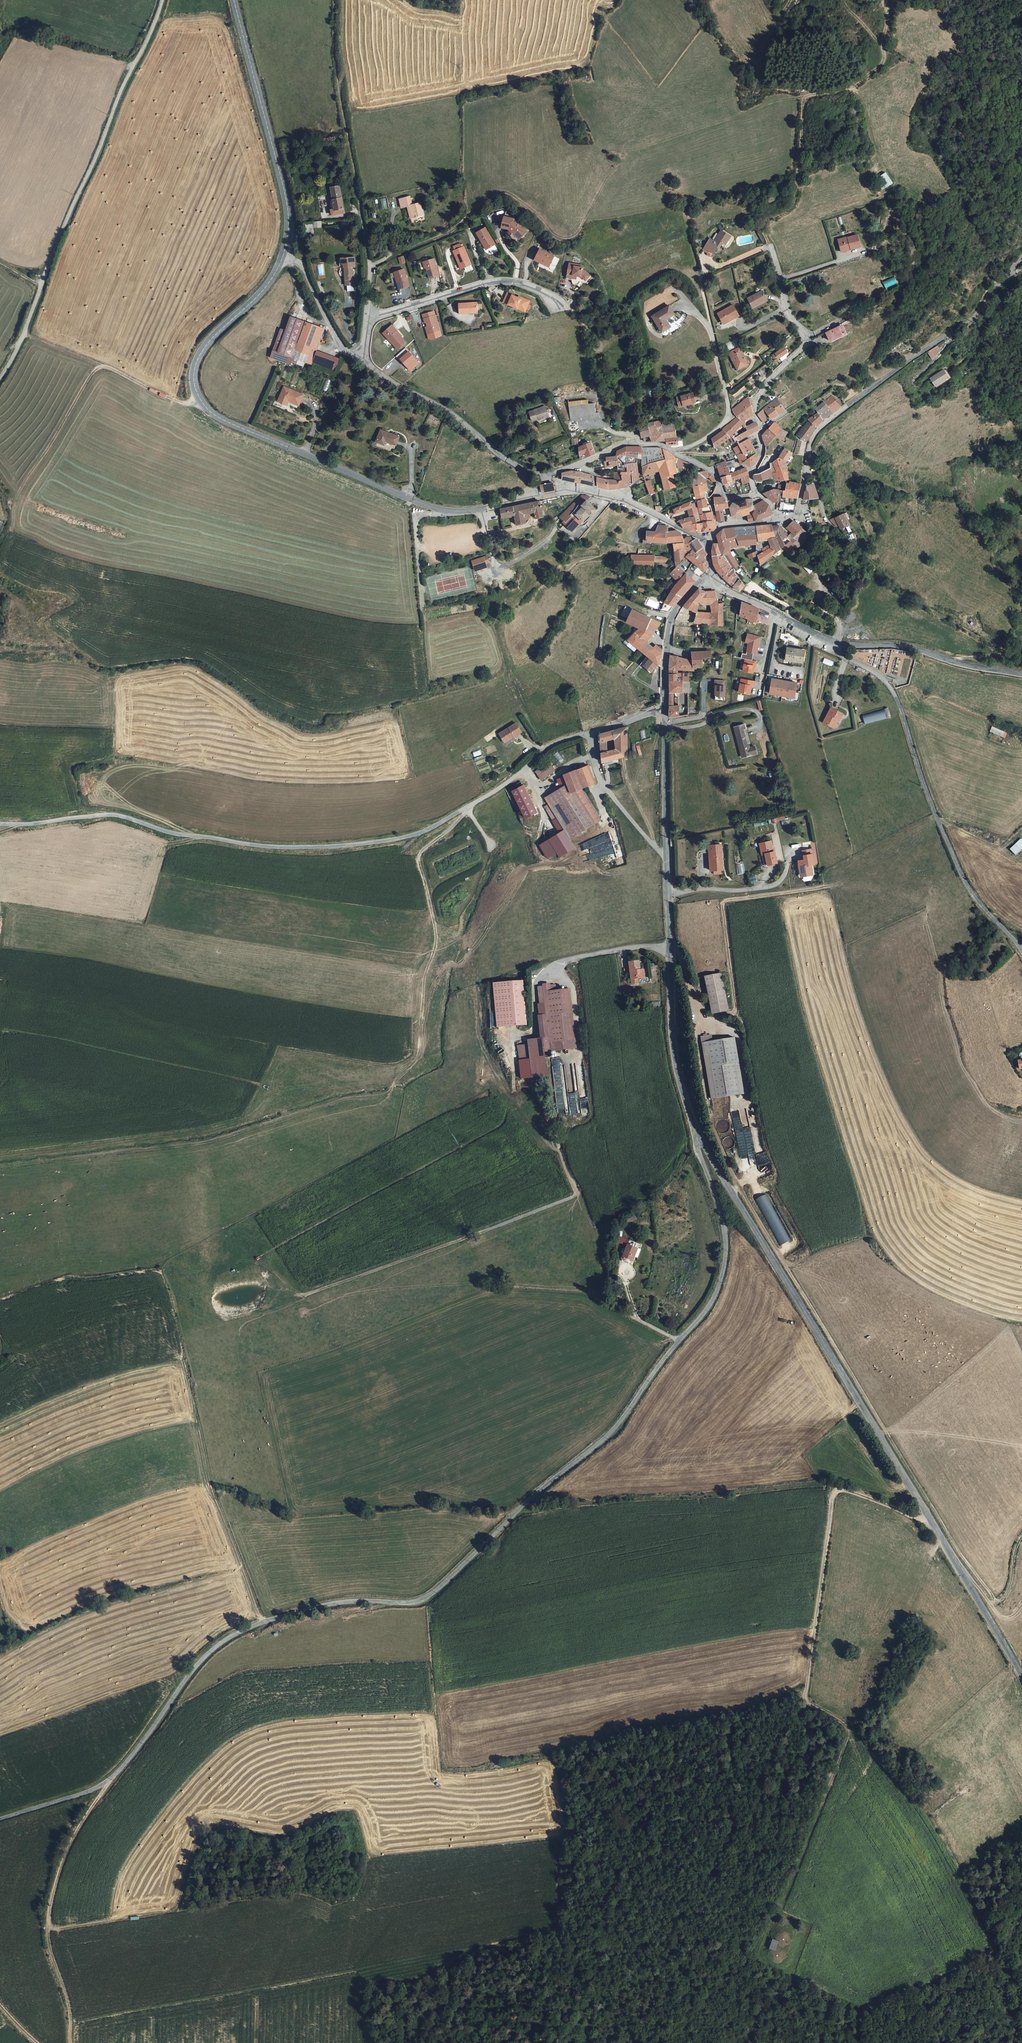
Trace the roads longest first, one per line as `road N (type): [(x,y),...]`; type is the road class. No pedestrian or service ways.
road 1 (unclassified): [(0,1819),(111,1780),(198,1664),(240,1632),(337,1602),(431,1594),(618,1428),(680,1340)]
road 2 (track): [(0,1156),(179,1134),(282,1104),(284,1116),(390,1092),(419,1052),(424,978),(437,941),(416,858),(466,808),(493,848)]
road 3 (tertiary): [(1021,1676),(696,1133)]
road 4 (unclassified): [(591,733),(555,742),(498,789),(419,834),(390,840),(283,847),(171,833),(114,814),(0,824)]
road 5 (track): [(931,1521),(846,1490),(832,1498),(806,1693),(845,1725),(849,1738),(781,1908)]
road 6 (track): [(392,255),(449,232),(503,192),(554,235),(572,238),(608,178),(638,149),(804,98)]
road 7 (tertiary): [(447,510),(236,426),(200,399),(194,371),(200,354),(265,289),(284,255)]
road 8 (unclassified): [(836,644),(888,685),(966,882),(1021,948)]
road 9 (track): [(306,1294),(575,1196),(558,1141)]
road 10 (track): [(769,243),(766,224),(796,201),(804,98),(850,88),(885,59),(849,9)]
road 11 (unclassified): [(806,466),(822,425),(972,320),(1021,258)]
road 12 (track): [(284,1116),(212,1141),(0,1165)]
road 13 (residential): [(757,495),(750,474),(761,450),(757,400),(806,346),(769,243)]
road 14 (track): [(111,1780),(71,1845),(51,1902),(51,1951),(69,2005),(70,2042)]
road 15 (track): [(807,1684),(739,1706),(662,1717),(595,1746),(561,1778)]
road 16 (tertiary): [(284,255),(287,198),(234,0)]
road 17 (track): [(701,1019),(737,1012),(723,902),(823,888)]
road 18 (unclassified): [(680,1340),(710,1306),(727,1248),(696,1133)]
road 19 (residential): [(547,479),(360,359)]
road 20 (track): [(264,1622),(210,1485),(198,1428)]
road 21 (track): [(48,1929),(175,1910),(204,1839)]
road 22 (residential): [(368,318),(495,282),(538,289),(560,307)]
road 23 (track): [(633,1318),(591,1293),(495,1284),(471,1235)]
road 24 (residential): [(547,479),(635,441),(705,467),(721,491)]
road 25 (track): [(101,366),(18,492),(12,533)]
road 26 (tertiary): [(696,1133),(674,1059),(669,947)]
road 27 (tertiary): [(836,644),(895,645),(1021,673)]
road 28 (track): [(762,428),(866,366),(911,359)]
road 29 (tertiary): [(667,857),(664,709)]
road 30 (tertiary): [(569,492),(620,498),(705,543)]
road 31 (tertiary): [(664,709),(670,620),(710,578)]
road 32 (tertiary): [(710,578),(836,644)]
road 33 (unclassified): [(657,848),(599,776),(591,733)]
road 34 (track): [(711,331),(700,277),(710,265),(771,248)]
road 35 (residential): [(360,359),(344,349),(304,267),(284,255)]
road 36 (track): [(362,213),(339,87)]
road 37 (unclassified): [(669,947),(619,949),(567,961),(550,974)]
road 38 (unclassified): [(447,510),(415,521),(423,609)]

